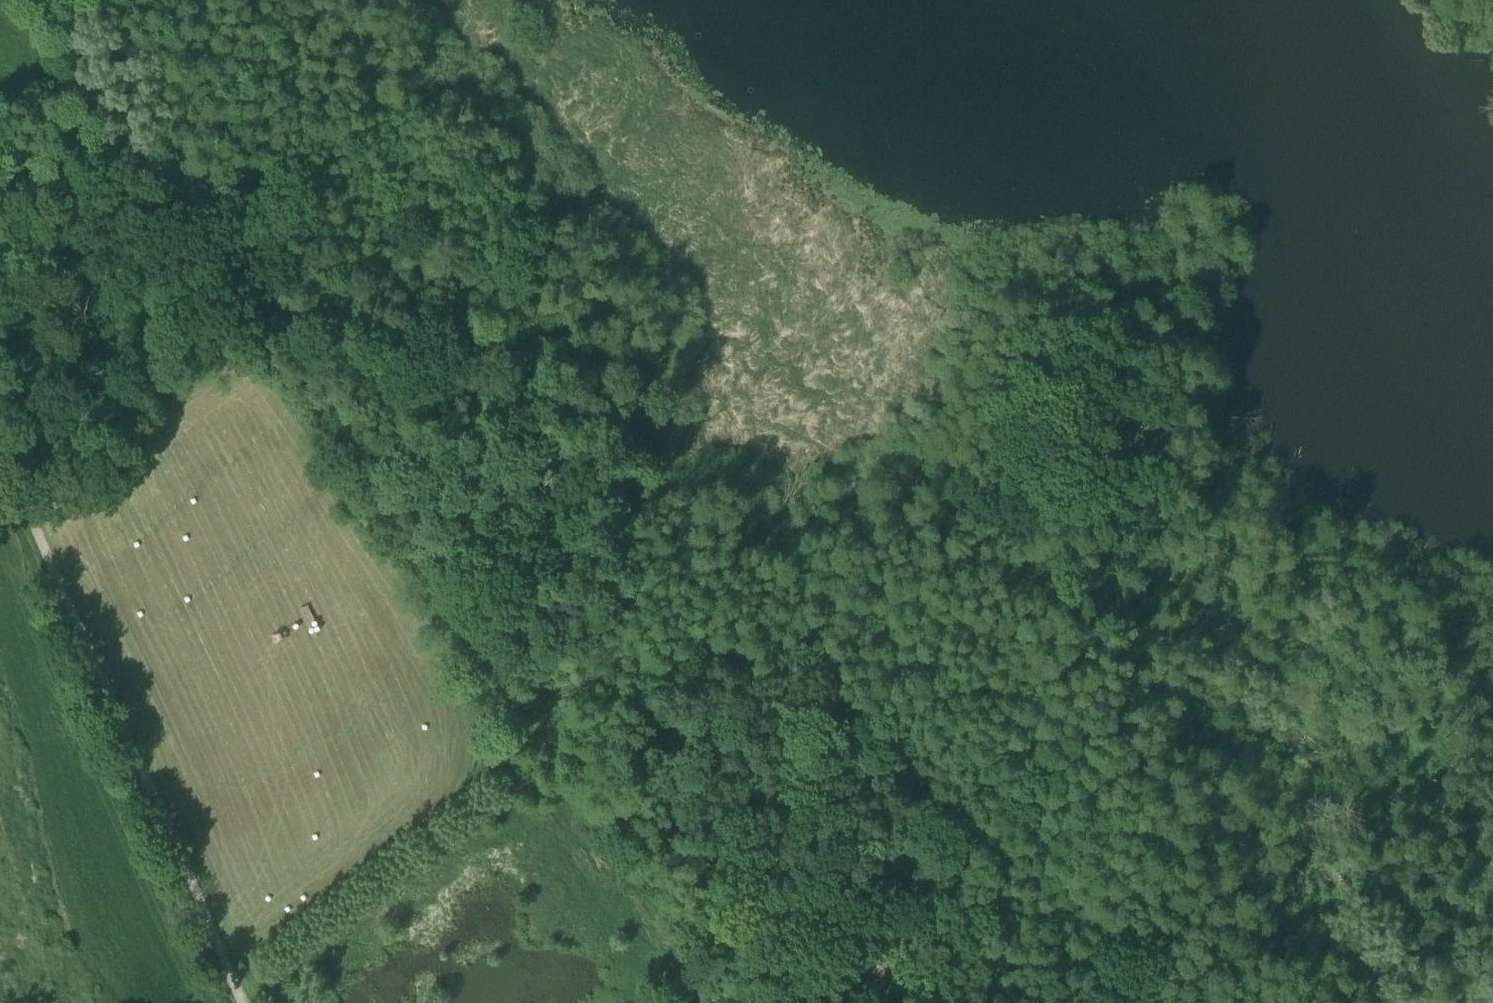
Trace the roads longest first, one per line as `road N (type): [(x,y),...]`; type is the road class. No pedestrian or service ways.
road 1 (track): [(0,448),(241,1002)]

